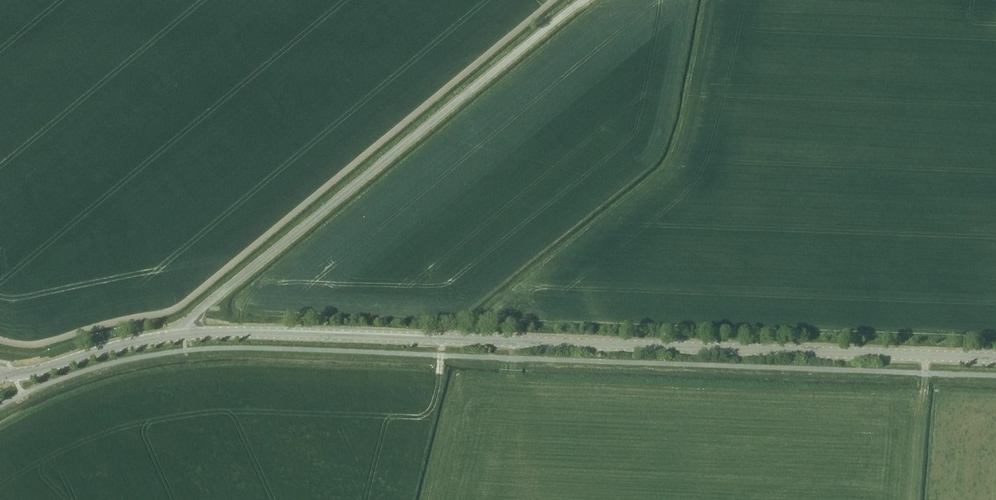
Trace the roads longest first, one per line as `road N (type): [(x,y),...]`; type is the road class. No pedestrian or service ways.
road 1 (tertiary): [(184,335),(995,357)]
road 2 (unclassified): [(184,335),(217,298),(581,0)]
road 3 (tertiary): [(0,374),(184,335)]

